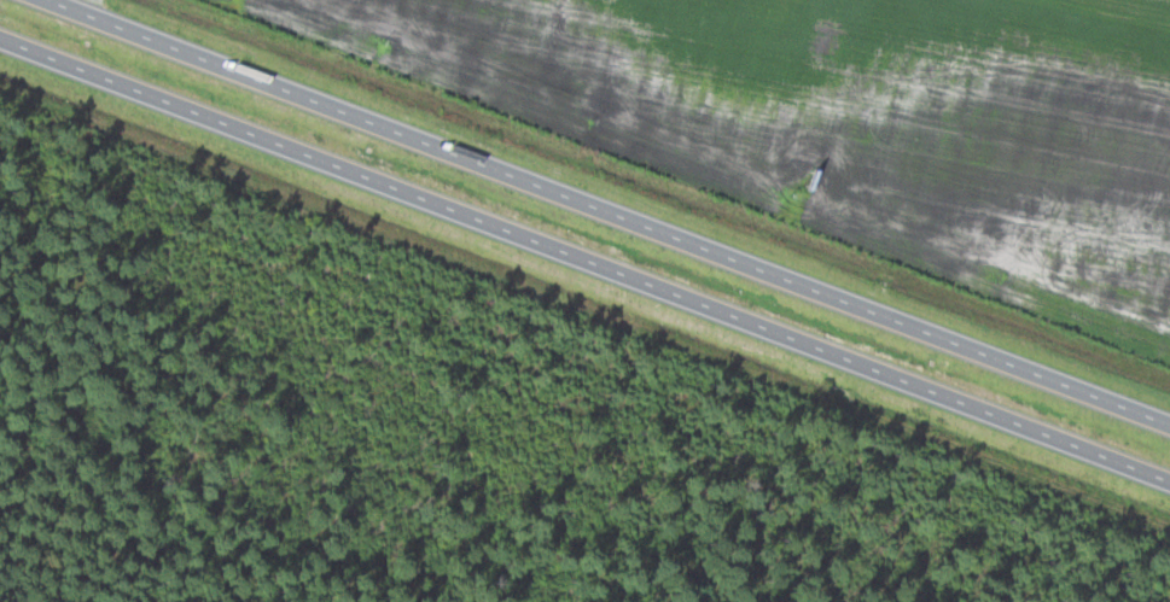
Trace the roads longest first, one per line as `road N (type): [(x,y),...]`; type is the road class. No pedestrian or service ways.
road 1 (trunk): [(0,38),(1169,480)]
road 2 (trunk): [(1169,424),(47,0)]

